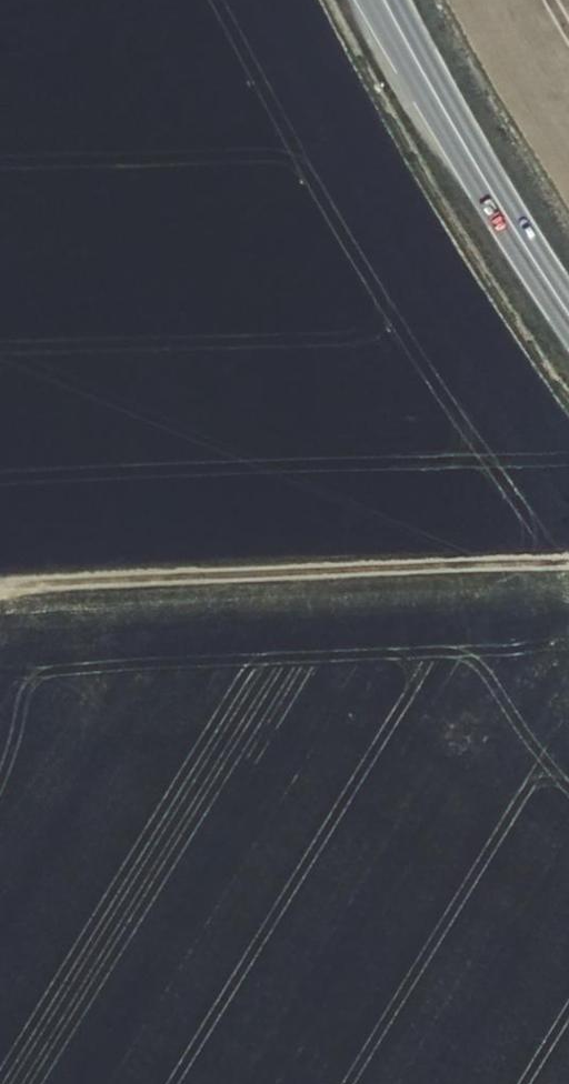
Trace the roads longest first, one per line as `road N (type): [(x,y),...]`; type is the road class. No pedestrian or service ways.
road 1 (track): [(568,550),(0,569)]
road 2 (tertiary): [(394,20),(568,314)]

